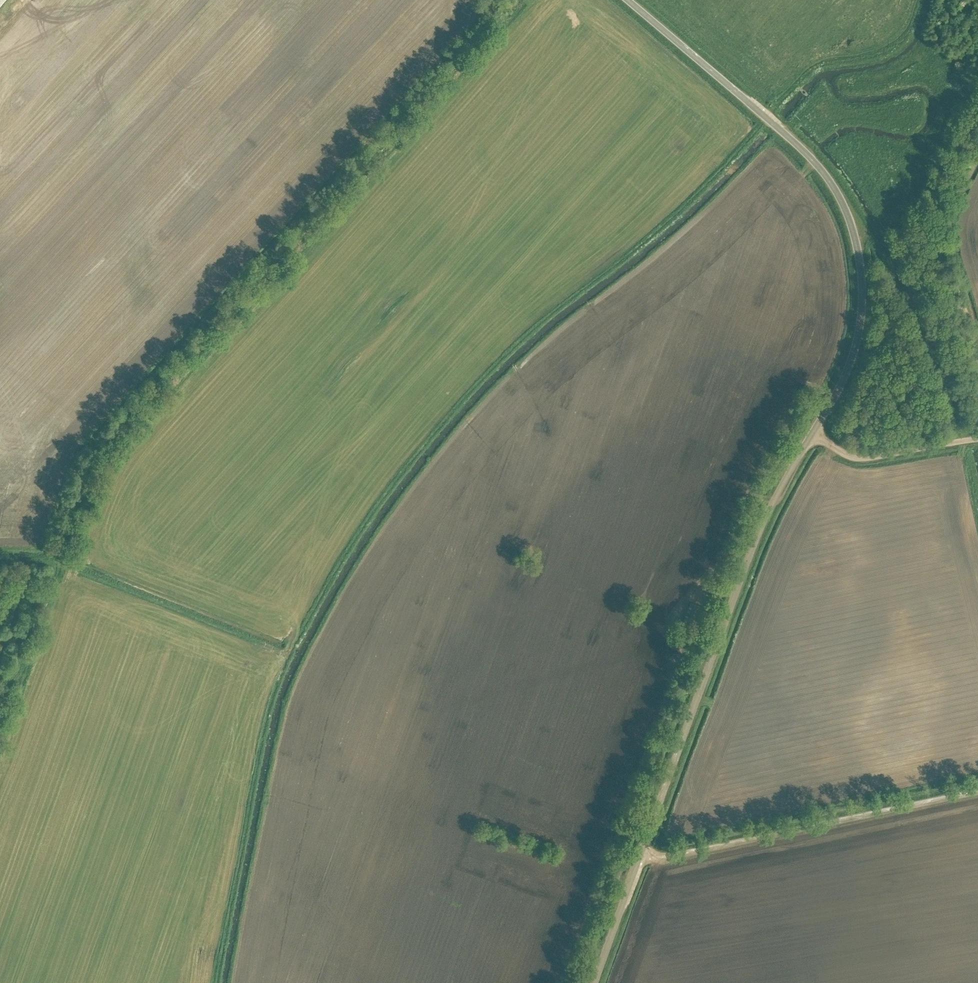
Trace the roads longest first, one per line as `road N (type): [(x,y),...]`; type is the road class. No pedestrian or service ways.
road 1 (unclassified): [(595,982),(758,533),(841,385),(861,299),(851,226),(822,170),(628,0)]

